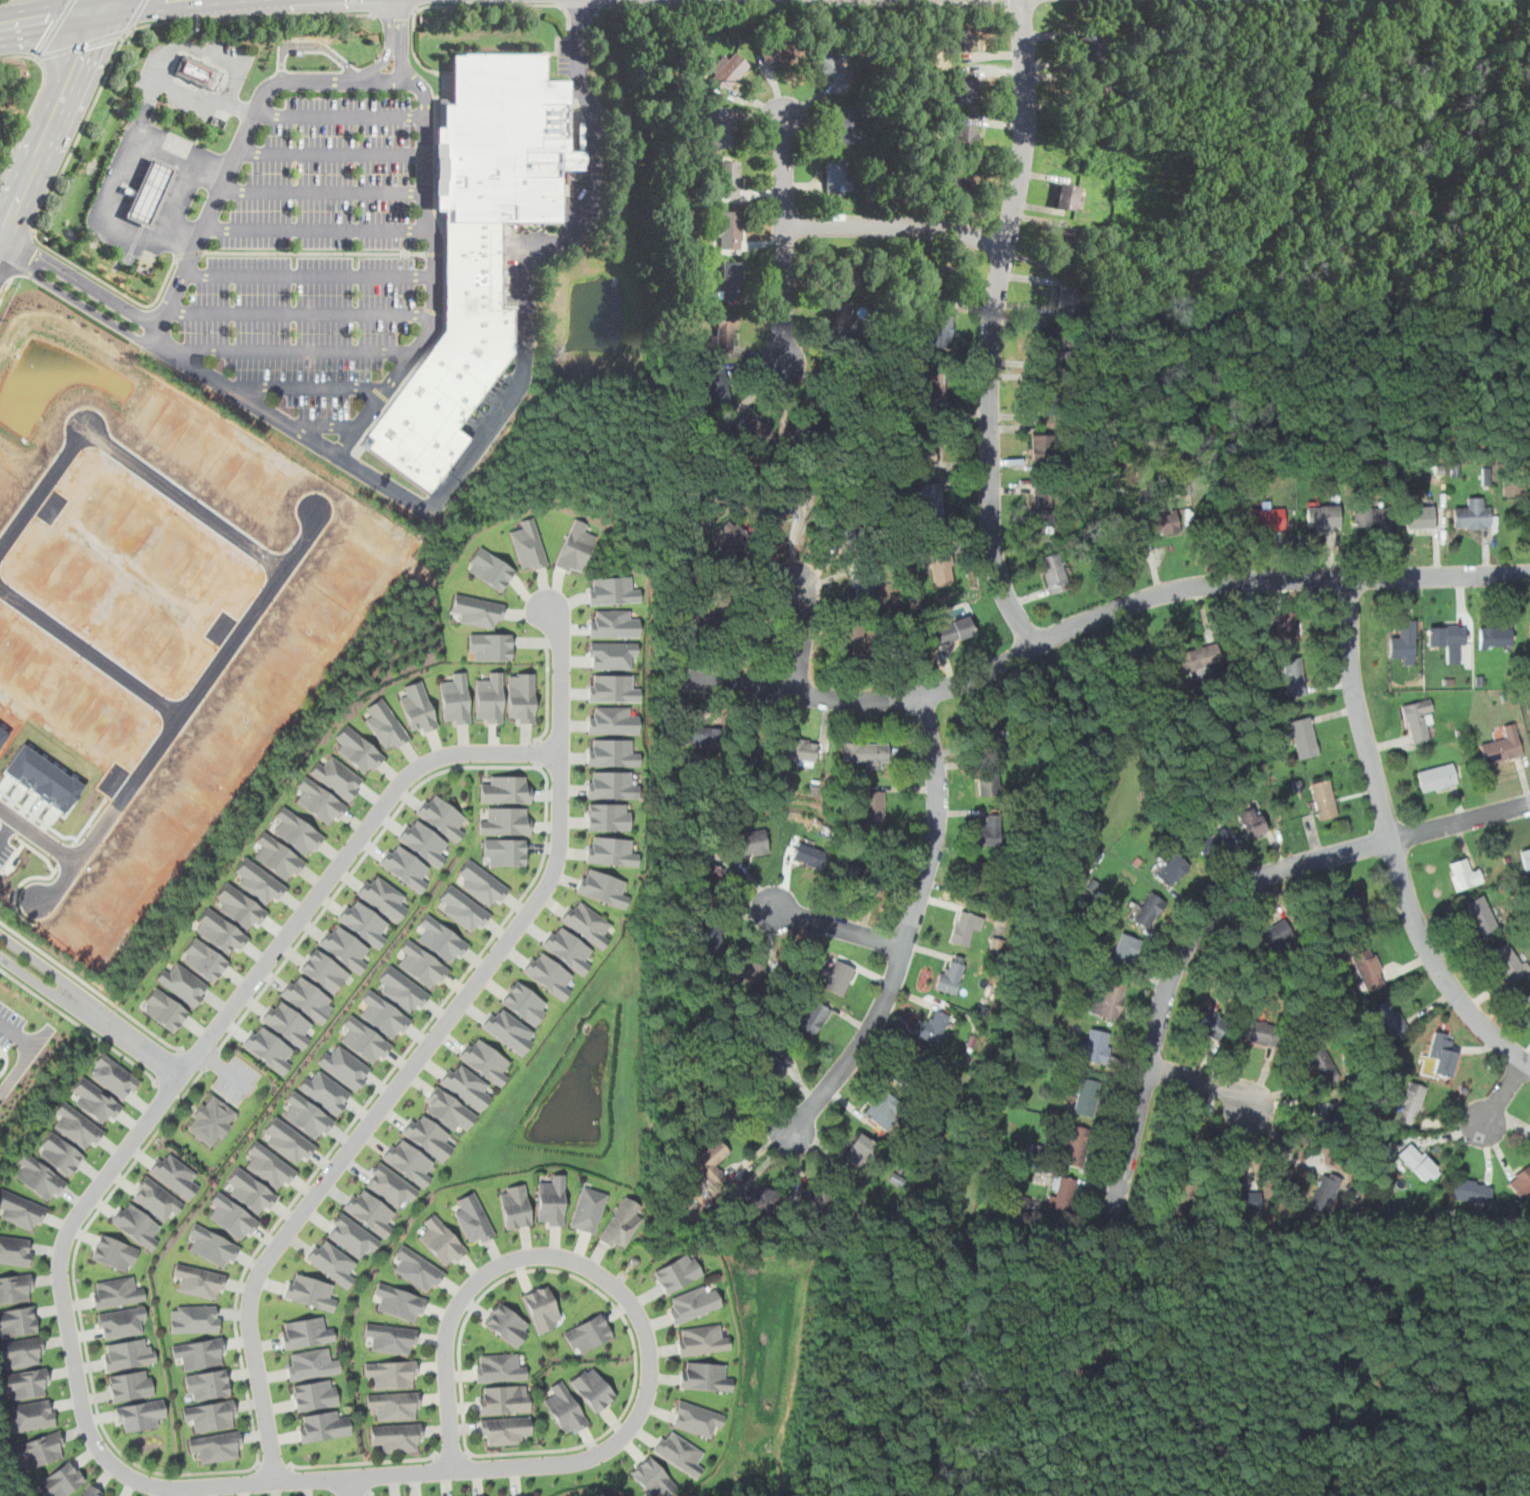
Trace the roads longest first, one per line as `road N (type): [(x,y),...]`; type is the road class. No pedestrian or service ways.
road 1 (residential): [(454,1472),(447,1339),(468,1293),(502,1266),(544,1255),(588,1267),(624,1294),(646,1329),(650,1388),(636,1422),(591,1458),(561,1465),(454,1472),(351,1478),(187,1489),(128,1476),(90,1433),(61,1263),(82,1212),(399,788),(449,756),(560,751)]
road 2 (residential): [(677,679),(801,698),(922,700),(1084,622),(1180,589),(1529,574)]
road 3 (residential): [(560,751),(560,850),(547,886),(257,1275),(252,1333),(279,1483)]
road 4 (residential): [(1034,647),(1002,586),(991,485),(991,332),(1026,126),(1024,0)]
road 5 (residential): [(1529,1065),(1459,999),(1417,927),(1352,674),(1350,578)]
road 6 (residential): [(1112,1225),(1163,1002),(1198,924),(1265,875),(1392,839)]
road 7 (residential): [(0,807),(69,856),(90,845),(325,509)]
road 8 (residential): [(787,1139),(893,993),(920,907),(936,798),(922,700)]
road 9 (residential): [(0,544),(83,425),(285,566)]
road 10 (residential): [(783,376),(783,113)]
road 11 (tertiary): [(0,243),(100,6)]
road 12 (residential): [(1006,242),(932,228),(784,227)]
road 13 (residential): [(180,713),(0,585)]
road 14 (residential): [(760,905),(906,948)]
road 15 (residential): [(560,751),(560,637),(549,610)]
road 16 (residential): [(1392,839),(1529,802)]
road 17 (residential): [(78,1001),(184,1077)]
road 18 (residential): [(1150,1066),(1245,1090),(1262,1107)]

